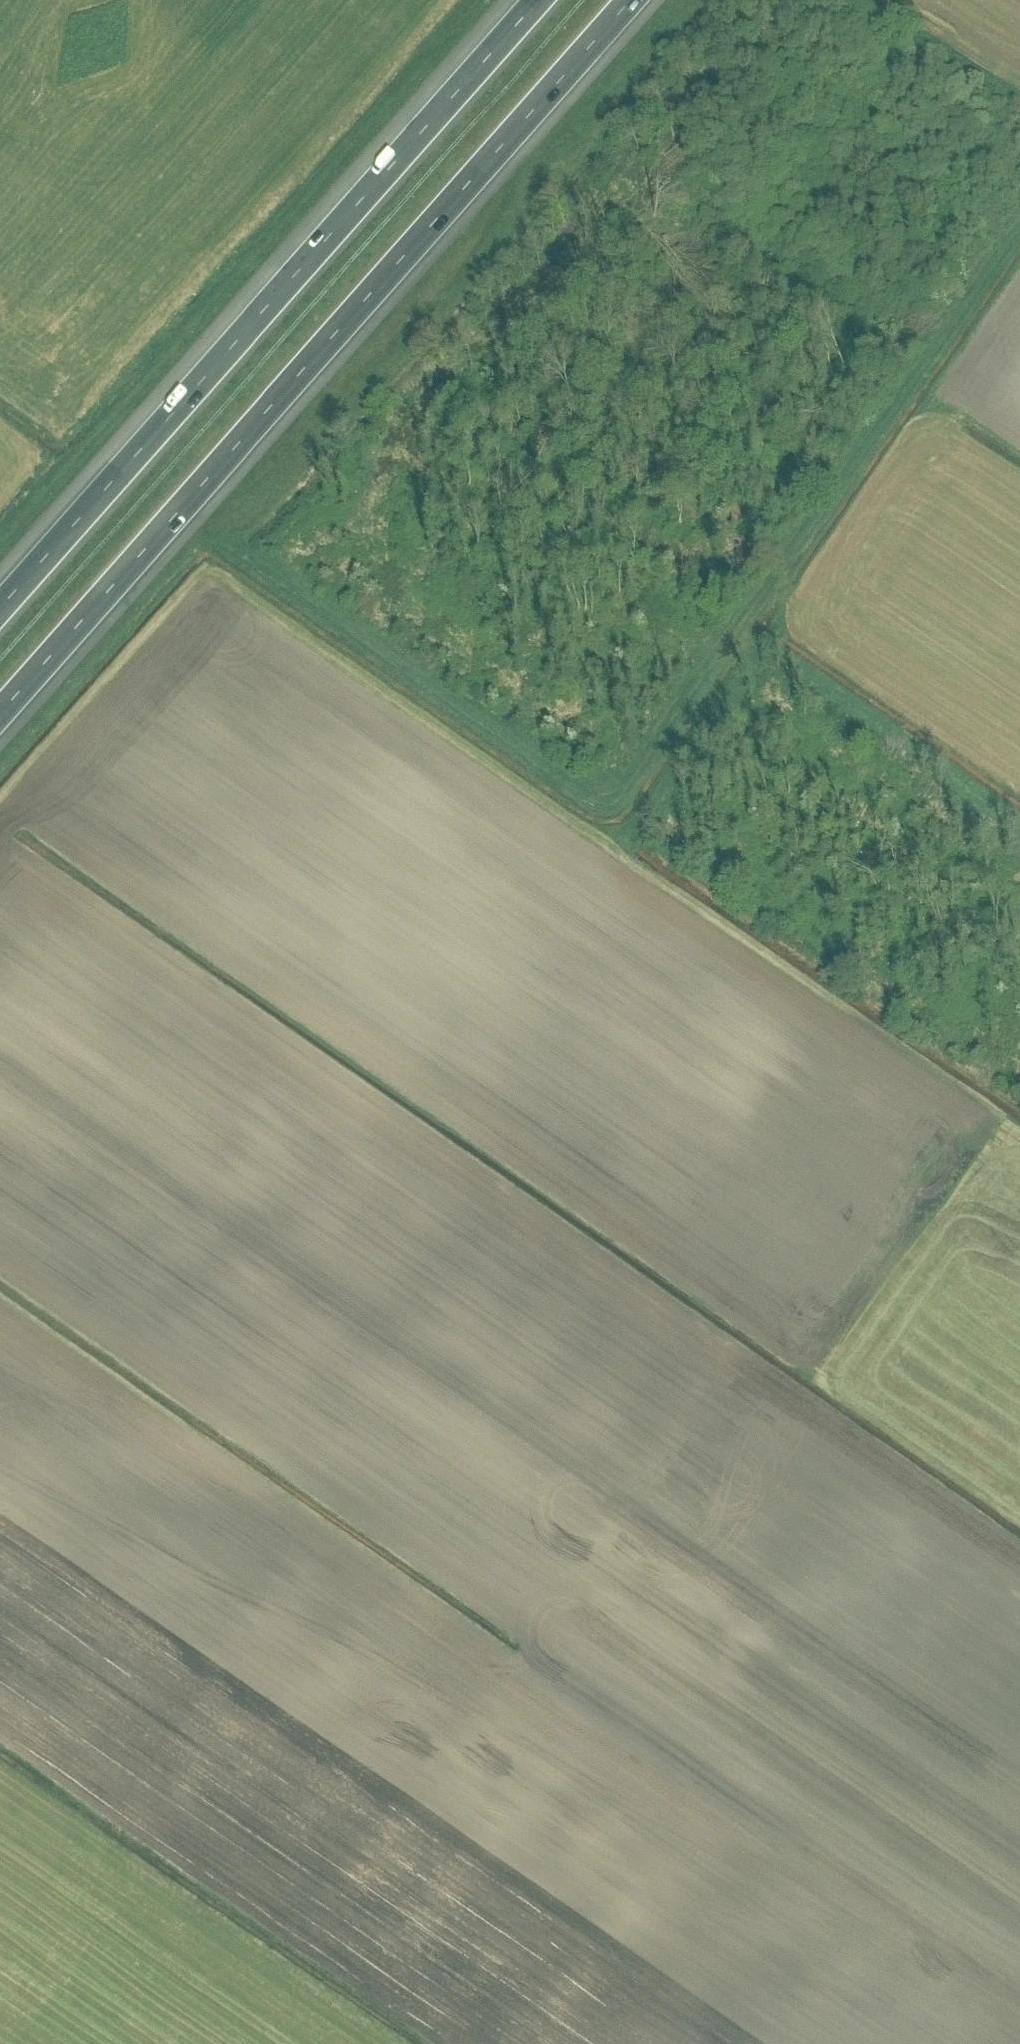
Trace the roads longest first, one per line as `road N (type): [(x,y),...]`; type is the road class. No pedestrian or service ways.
road 1 (motorway): [(0,713),(631,0)]
road 2 (motorway): [(540,0),(0,611)]
road 3 (track): [(1019,237),(613,820)]

